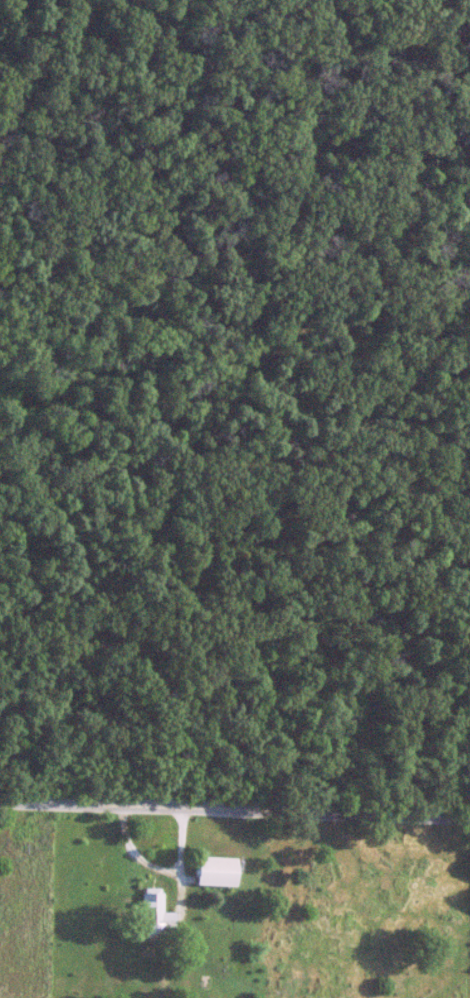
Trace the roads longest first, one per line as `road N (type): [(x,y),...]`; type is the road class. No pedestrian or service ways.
road 1 (residential): [(469,815),(0,794)]

